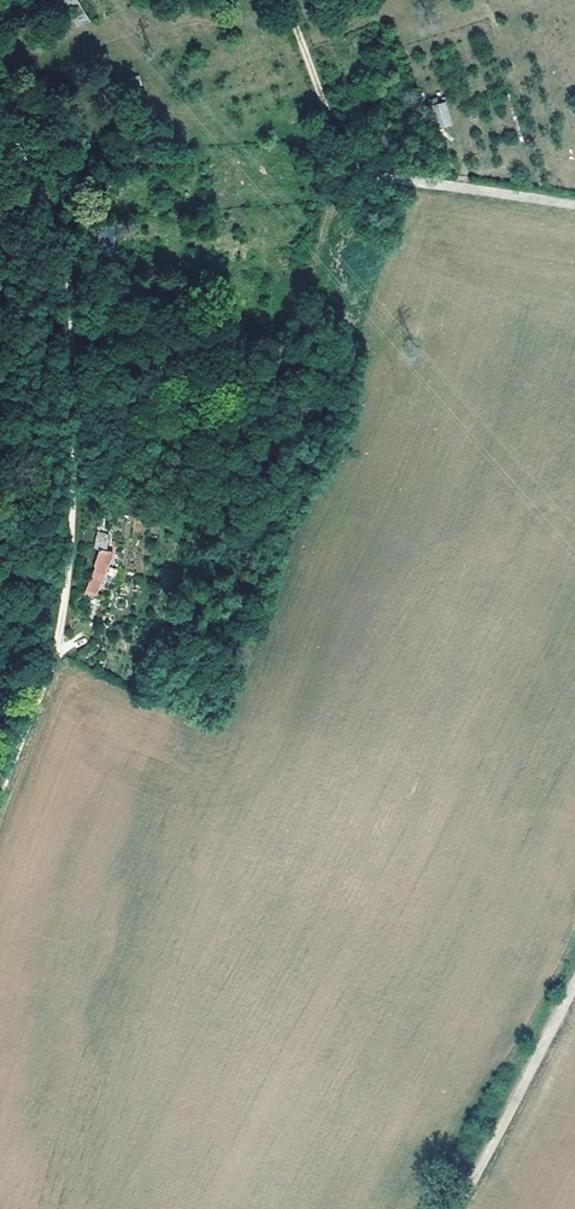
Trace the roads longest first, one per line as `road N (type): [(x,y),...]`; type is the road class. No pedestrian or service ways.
road 1 (track): [(0,112),(56,228),(73,340),(72,474),(52,664),(0,790)]
road 2 (track): [(286,0),(338,143),(355,166),(574,203)]
road 3 (unclassified): [(574,979),(453,1208)]

